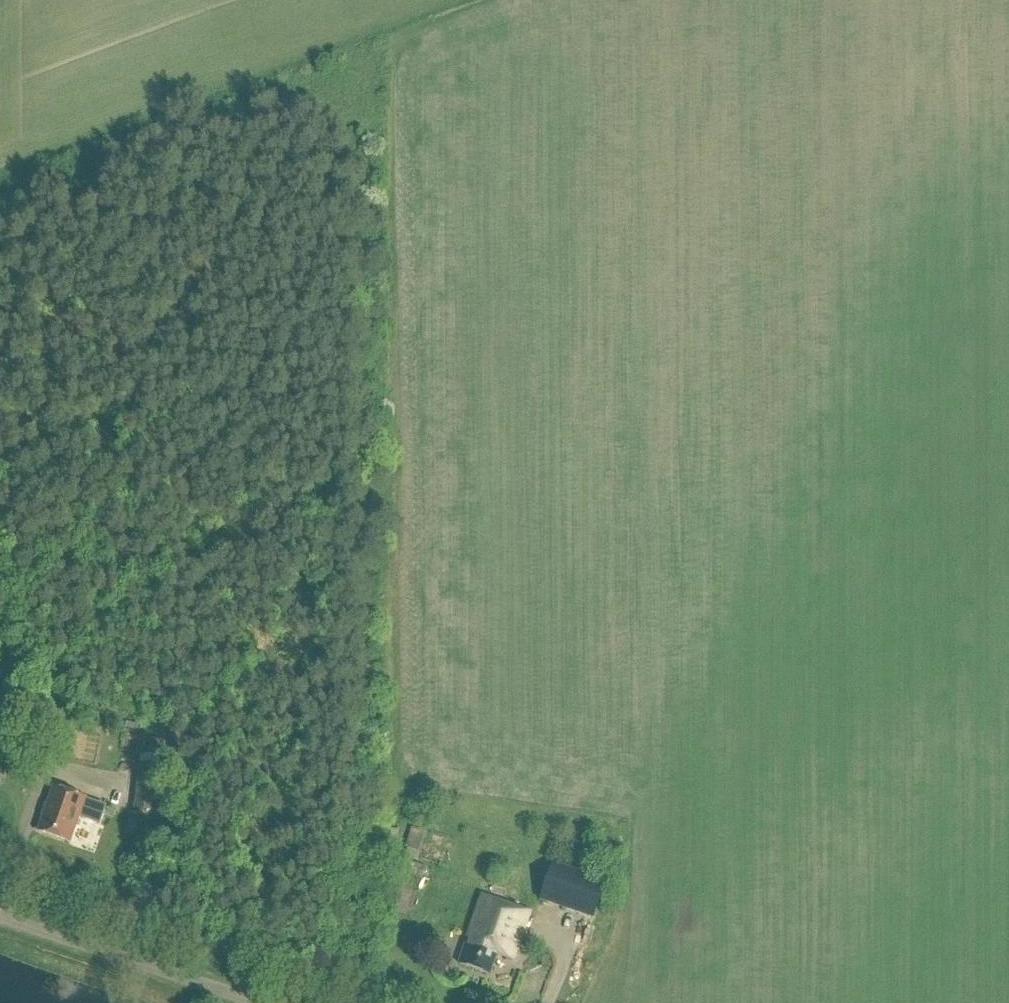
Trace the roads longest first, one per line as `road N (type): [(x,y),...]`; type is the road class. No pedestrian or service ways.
road 1 (unclassified): [(248,1002),(0,917)]

